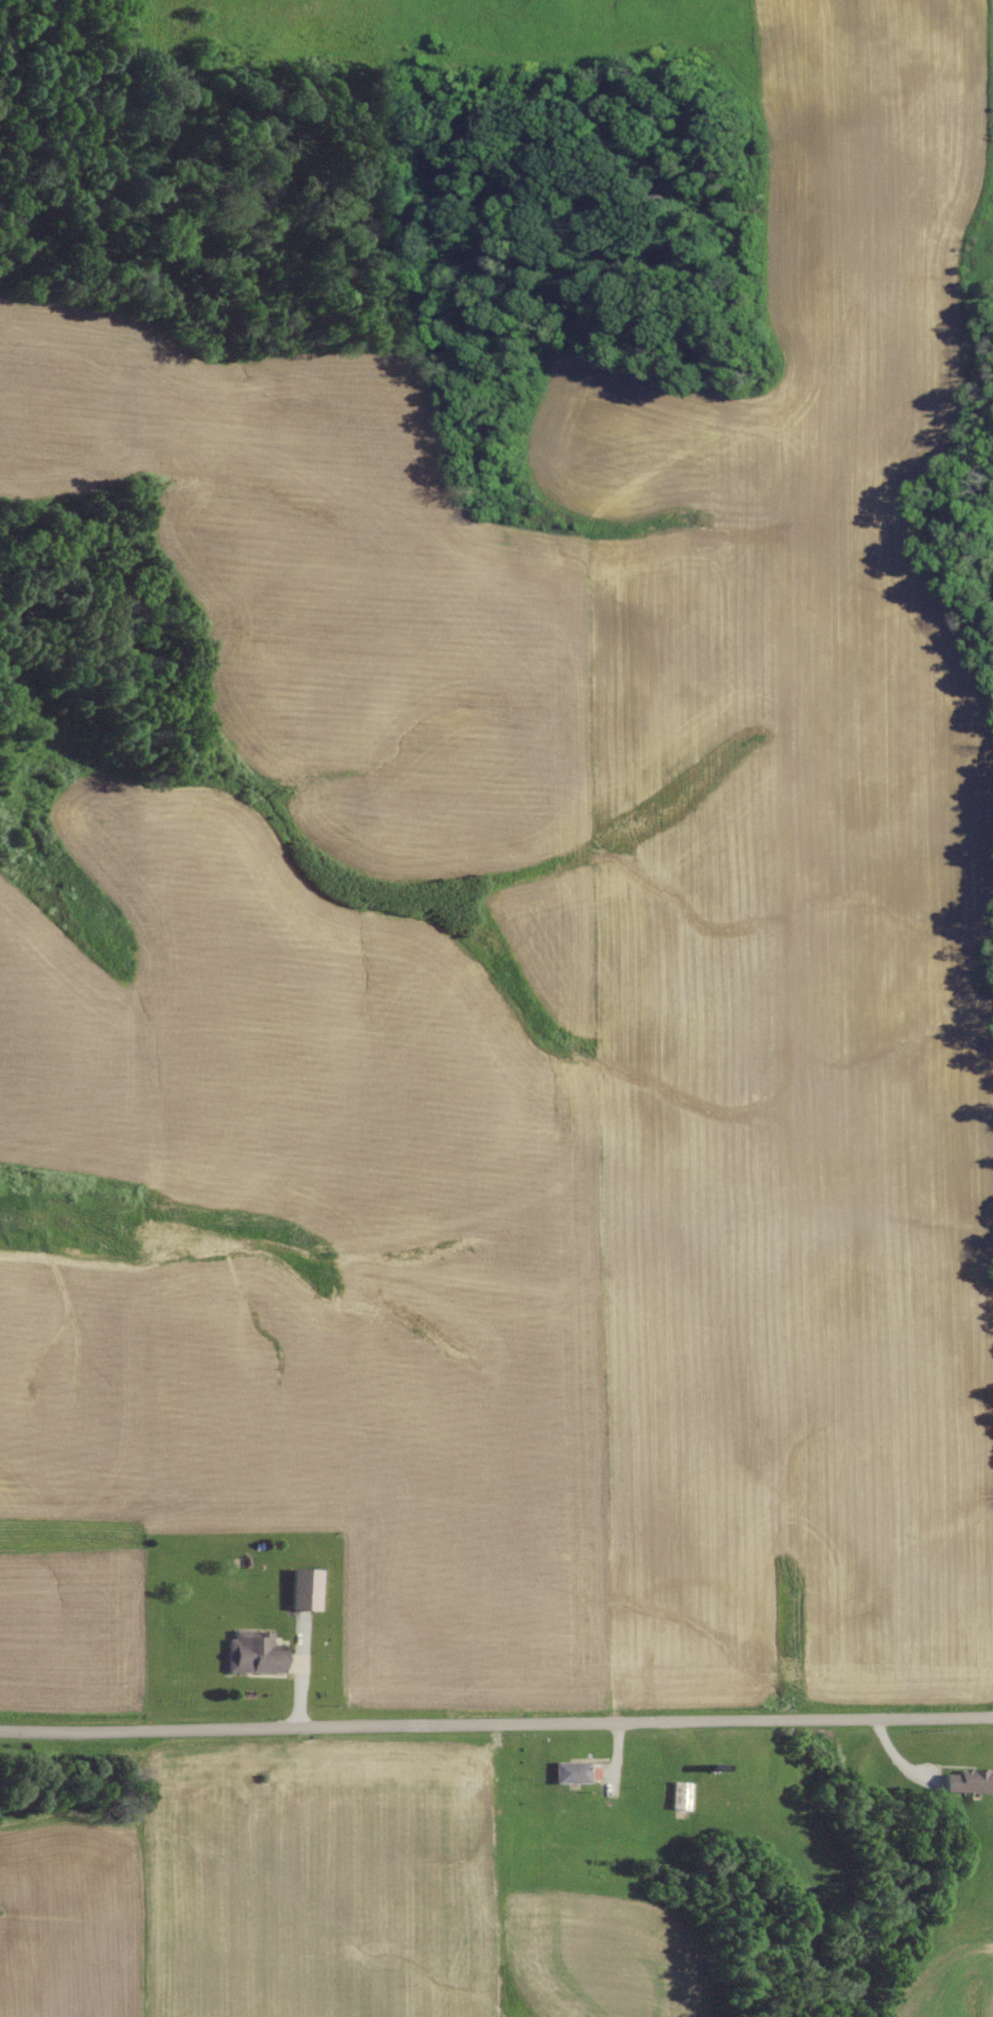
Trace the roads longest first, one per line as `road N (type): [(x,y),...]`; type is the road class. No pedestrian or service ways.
road 1 (residential): [(0,1732),(992,1723)]

